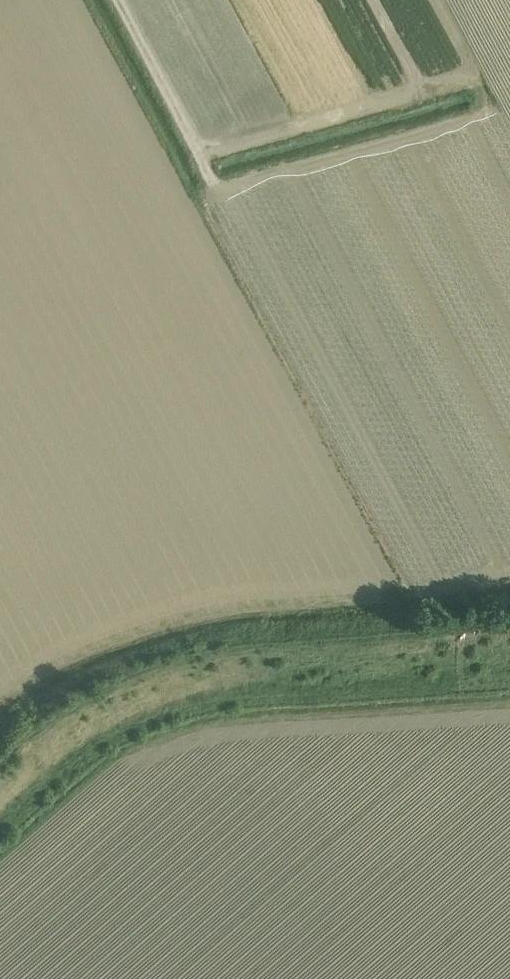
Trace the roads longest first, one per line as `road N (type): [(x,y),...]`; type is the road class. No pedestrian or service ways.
road 1 (track): [(111,0),(212,189)]

